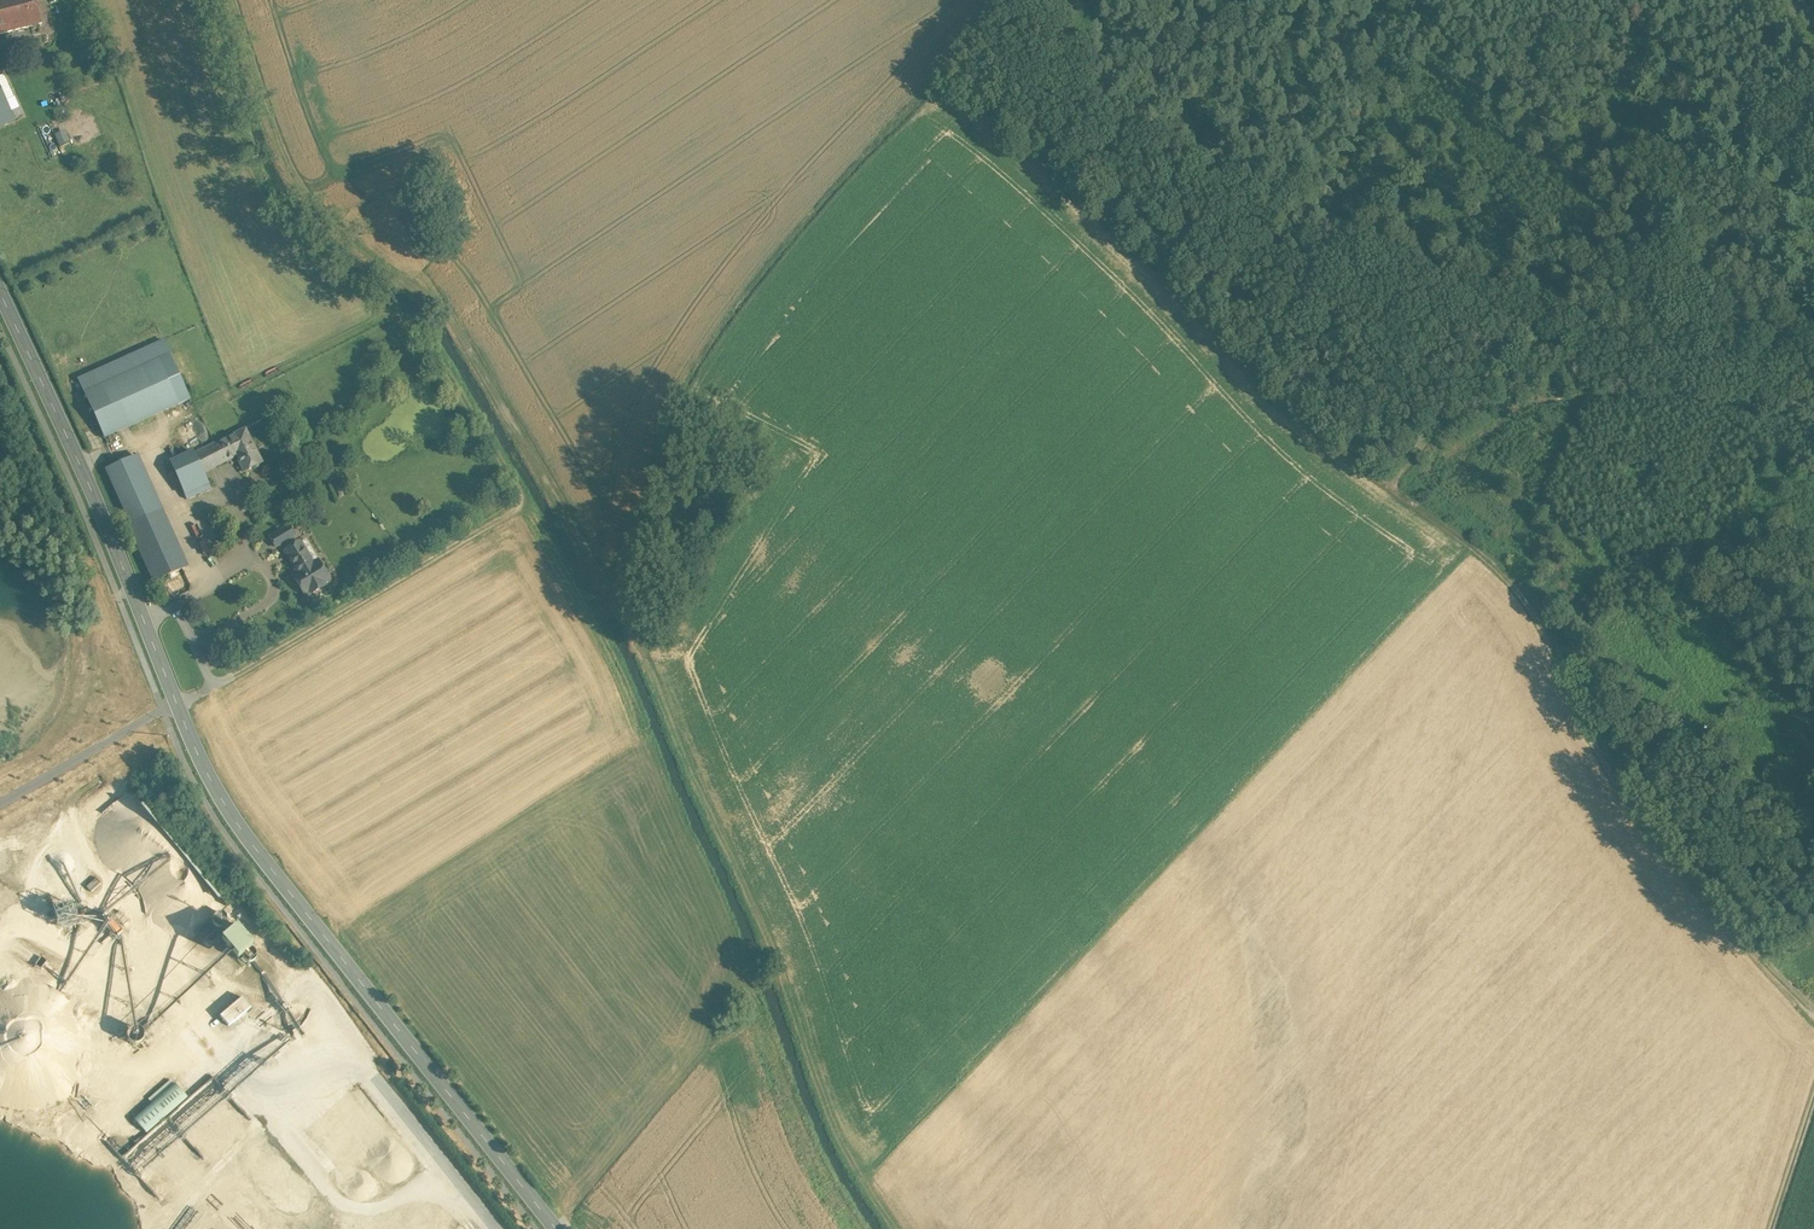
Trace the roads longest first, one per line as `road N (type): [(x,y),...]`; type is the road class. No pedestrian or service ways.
road 1 (secondary): [(555,1228),(217,791),(0,289)]
road 2 (track): [(1228,1228),(1157,953)]

